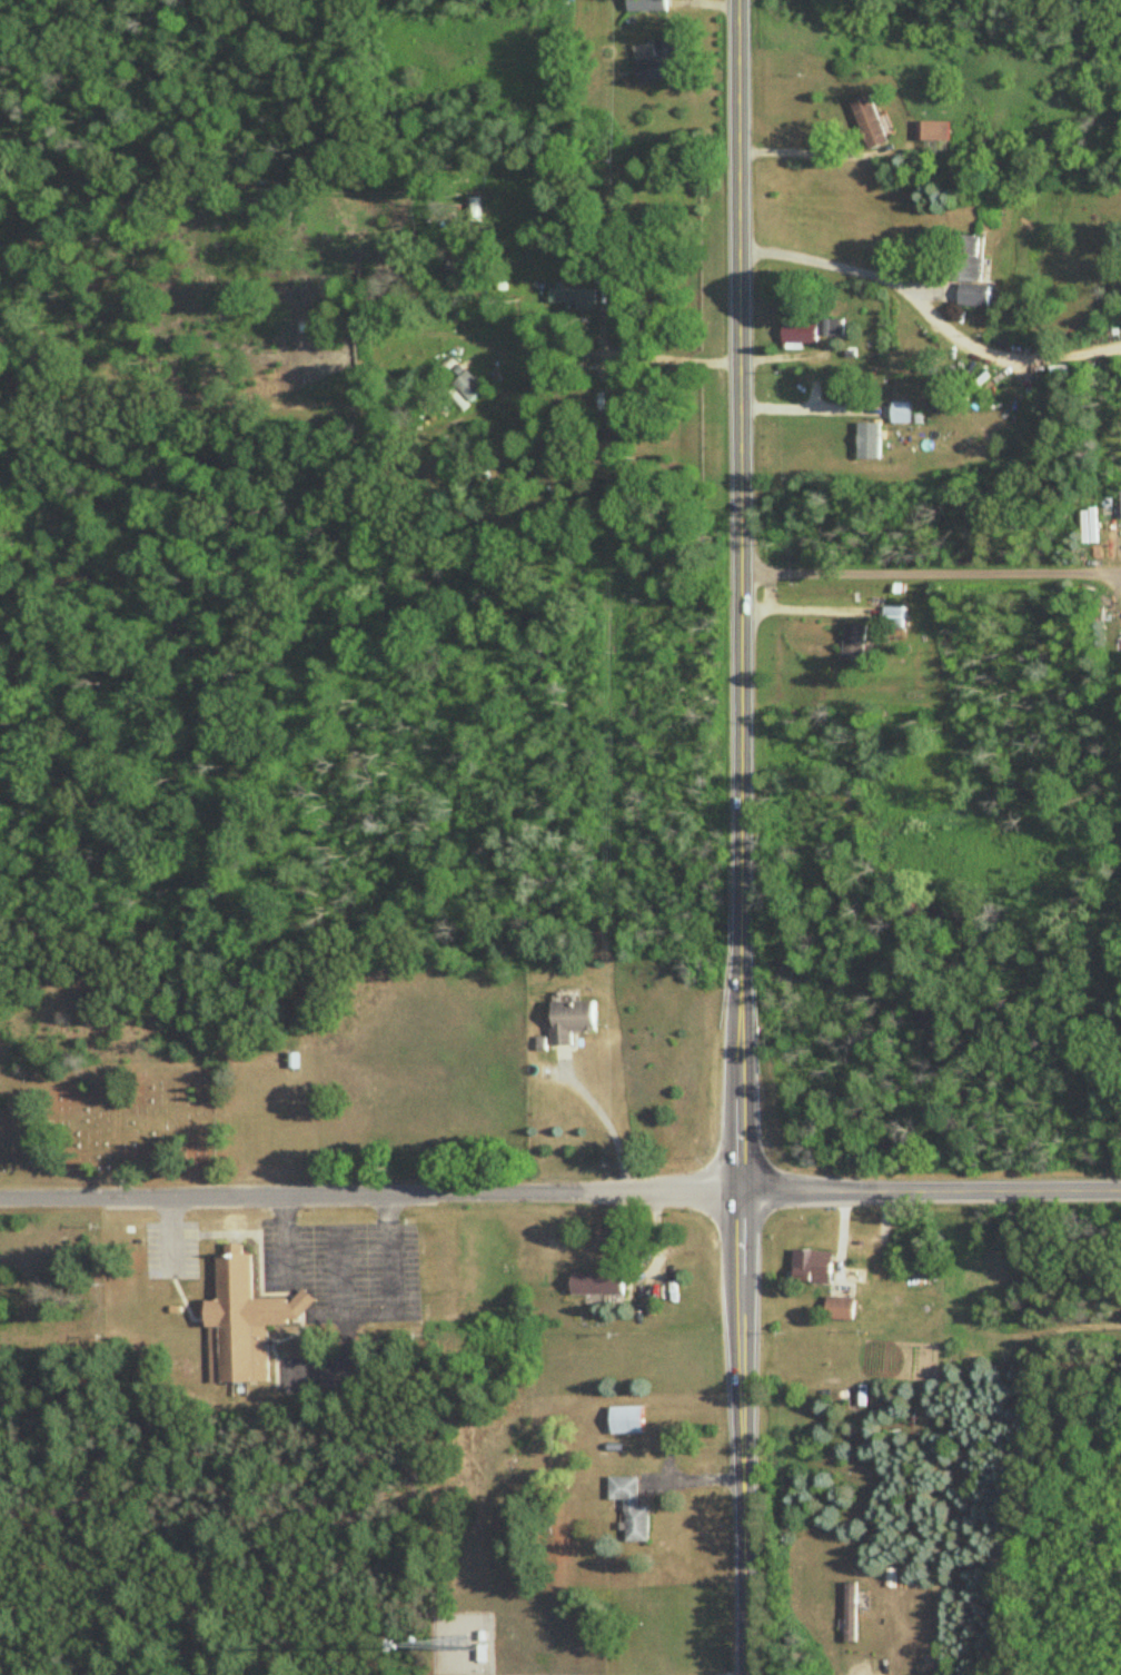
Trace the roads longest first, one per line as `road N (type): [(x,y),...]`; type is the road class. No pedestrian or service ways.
road 1 (tertiary): [(744,1674),(738,0)]
road 2 (residential): [(0,1200),(1120,1190)]

